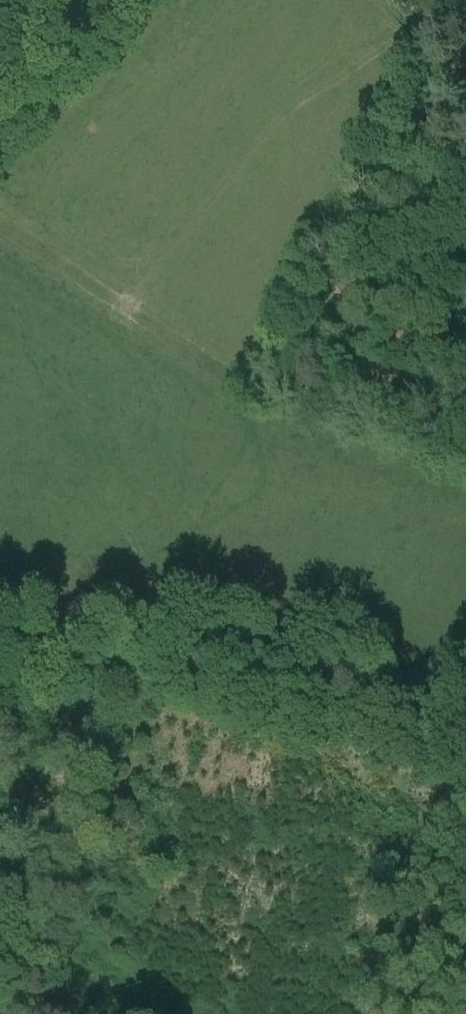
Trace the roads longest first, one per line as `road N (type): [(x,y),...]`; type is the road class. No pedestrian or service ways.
road 1 (track): [(0,598),(465,690)]

